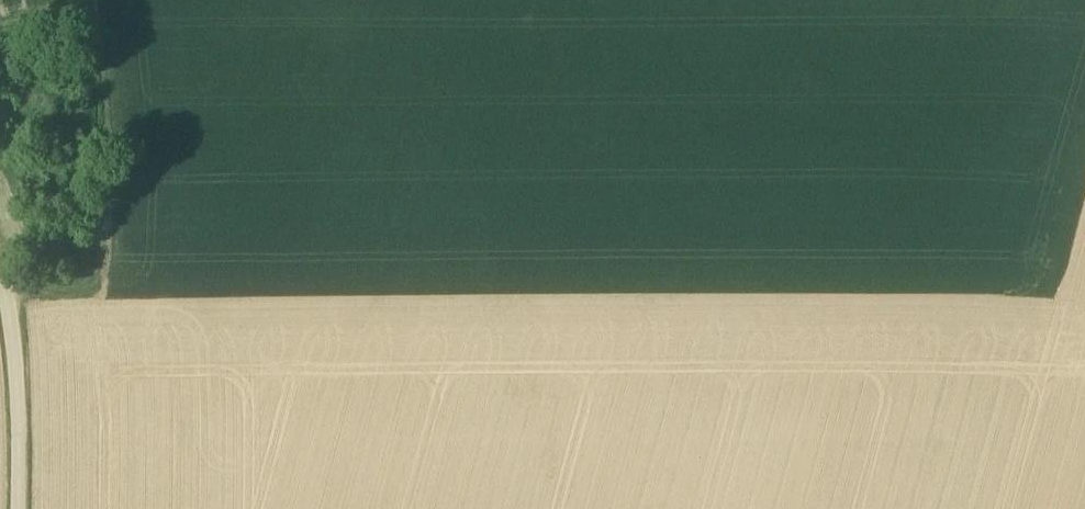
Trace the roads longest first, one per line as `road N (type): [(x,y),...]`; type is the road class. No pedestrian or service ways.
road 1 (unclassified): [(21,508),(12,317),(0,278)]

